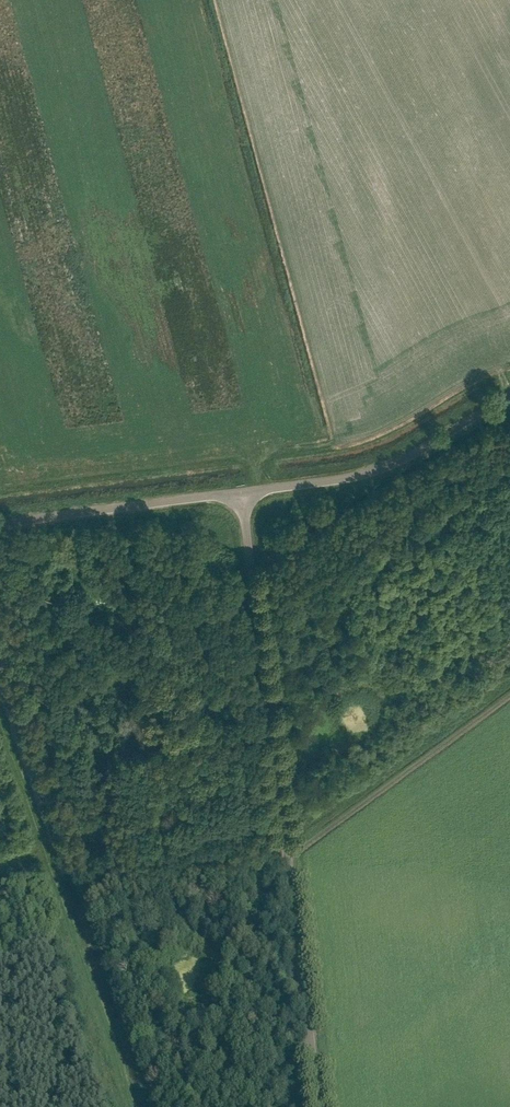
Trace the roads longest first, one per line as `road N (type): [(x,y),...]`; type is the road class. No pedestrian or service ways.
road 1 (unclassified): [(321,1106),(243,492)]
road 2 (unclassified): [(243,492),(385,468),(509,395)]
road 3 (unclassified): [(0,527),(243,492)]
road 4 (track): [(273,738),(249,730),(164,541)]

